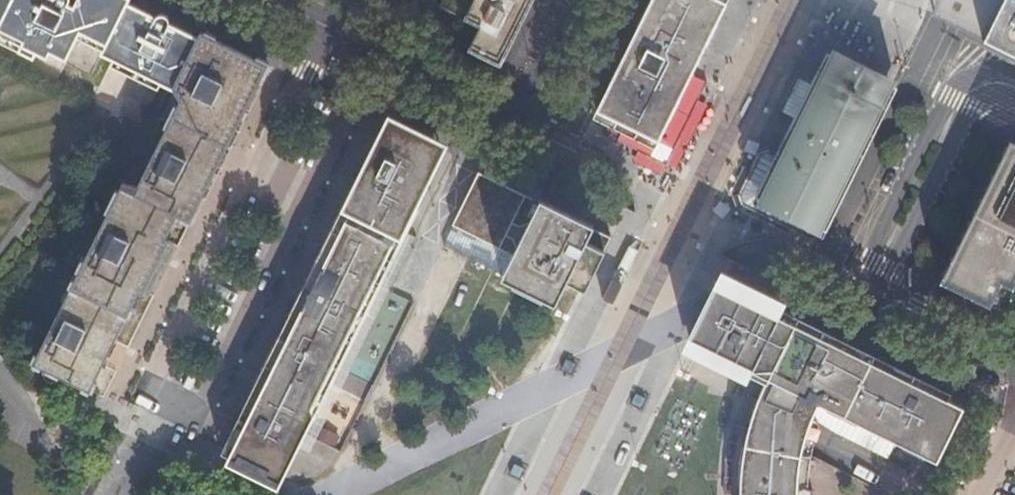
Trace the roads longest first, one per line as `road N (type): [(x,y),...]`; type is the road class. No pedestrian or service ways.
road 1 (residential): [(1014,95),(976,76),(863,290),(1014,366)]
road 2 (unclassified): [(270,0),(509,112),(523,102),(578,0)]

